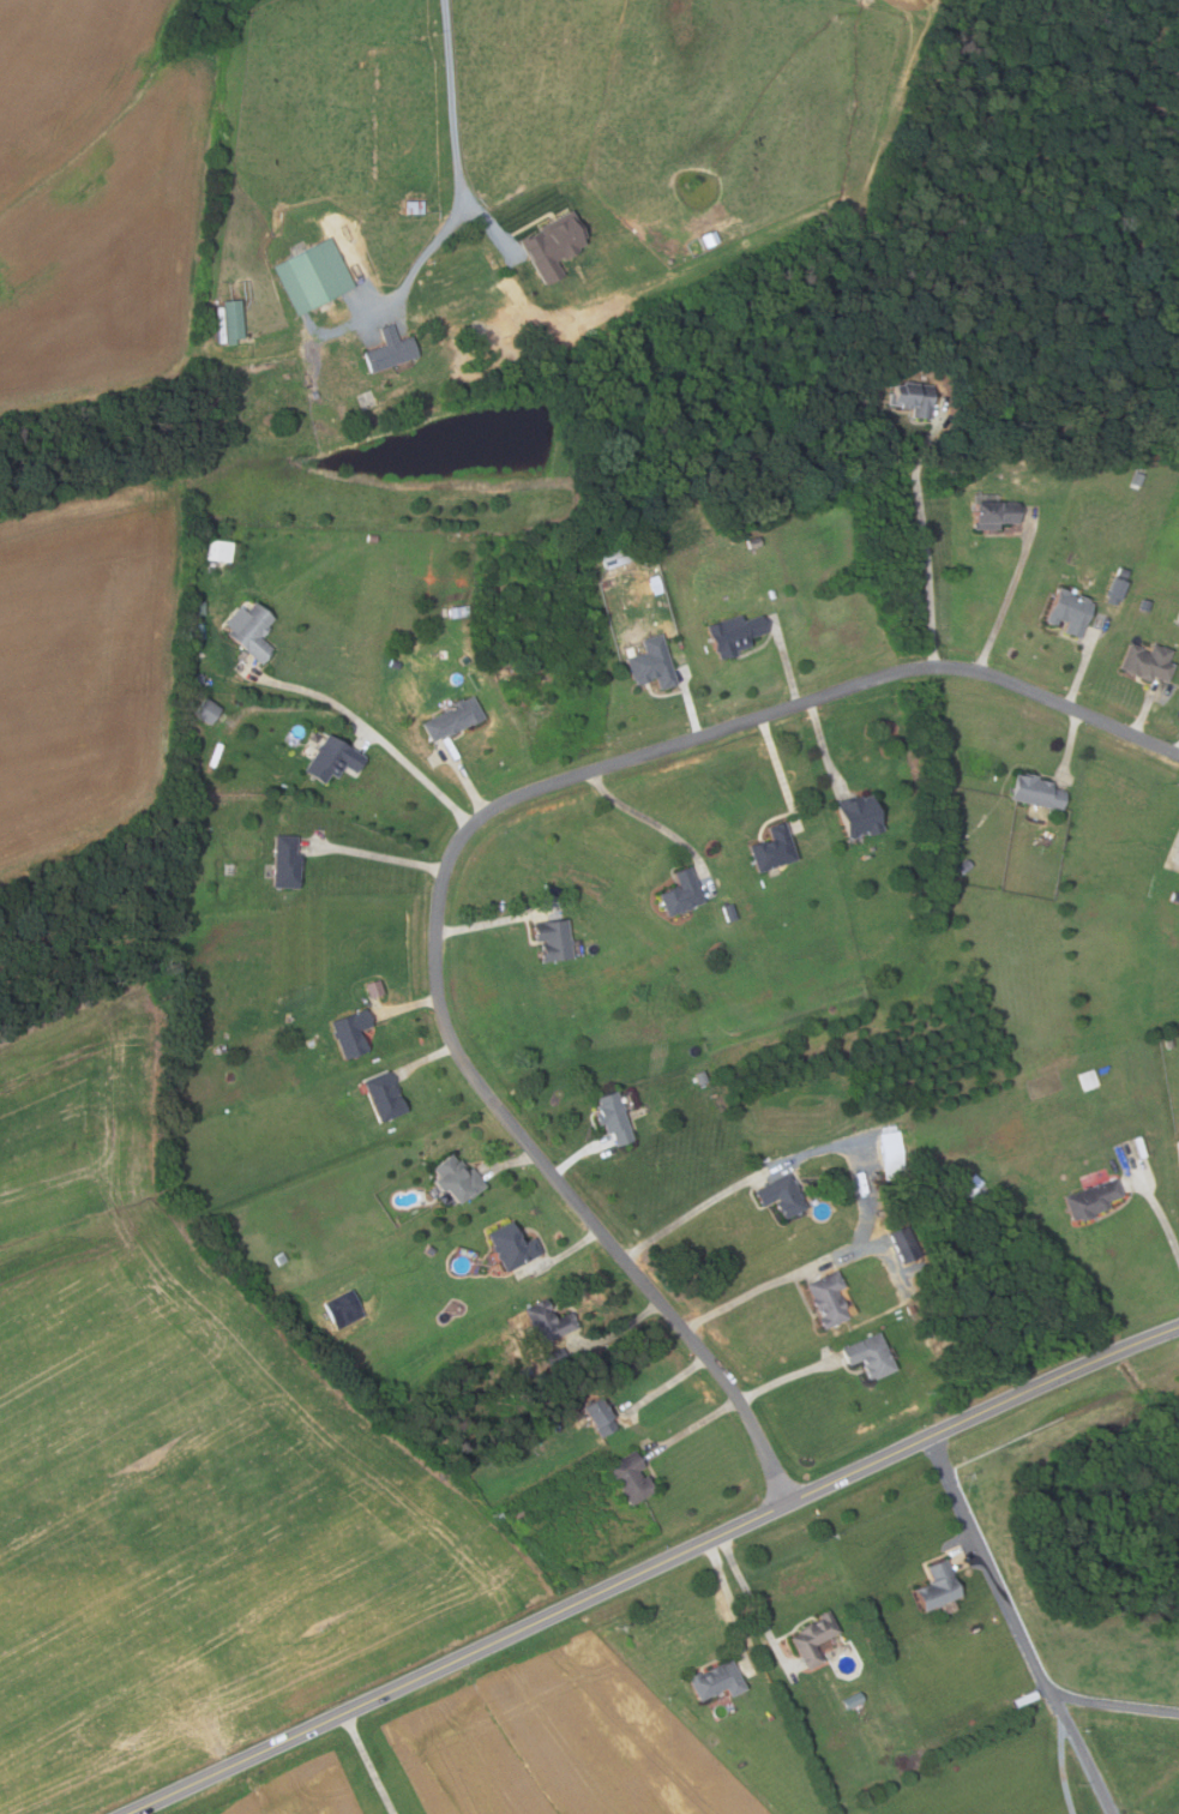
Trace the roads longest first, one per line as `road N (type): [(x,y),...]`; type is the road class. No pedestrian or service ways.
road 1 (residential): [(787,1498),(740,1400),(709,1357),(459,1057),(437,1007),(445,873),(455,846),(487,813),(534,789),(883,675),(936,666),(981,672),(1178,752)]
road 2 (secondary): [(1178,1323),(985,1405),(116,1813)]

